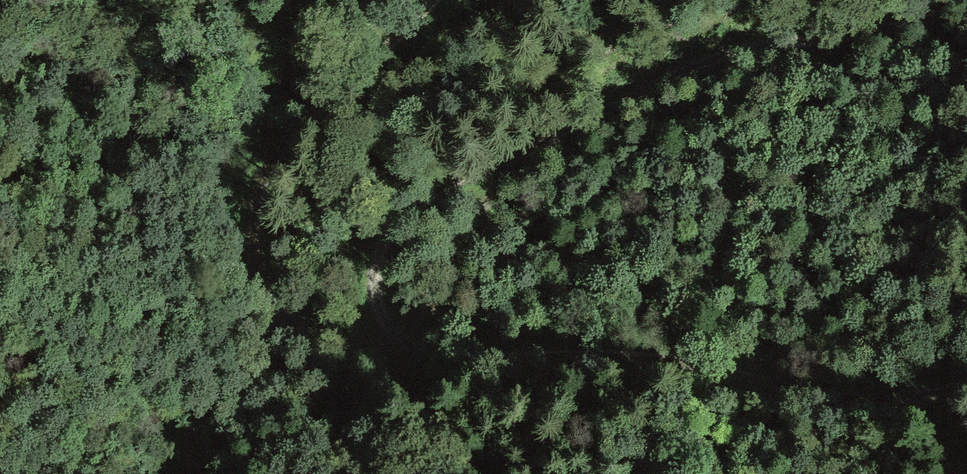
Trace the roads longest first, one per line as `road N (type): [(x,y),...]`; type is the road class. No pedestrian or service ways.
road 1 (track): [(436,0),(288,138),(256,195),(256,261),(266,287),(305,329),(350,350),(627,353),(811,392),(884,398),(966,381)]
road 2 (track): [(373,351),(379,243),(405,207),(449,181),(741,49),(907,25),(966,6)]

